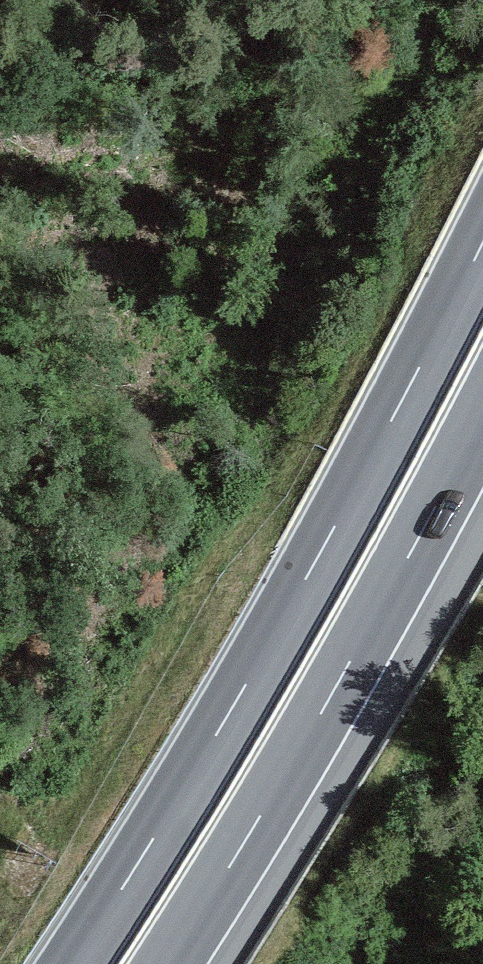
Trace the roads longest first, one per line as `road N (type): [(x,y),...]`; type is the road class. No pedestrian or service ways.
road 1 (trunk): [(482,243),(246,685),(73,963)]
road 2 (trunk): [(167,963),(317,720),(482,417)]

